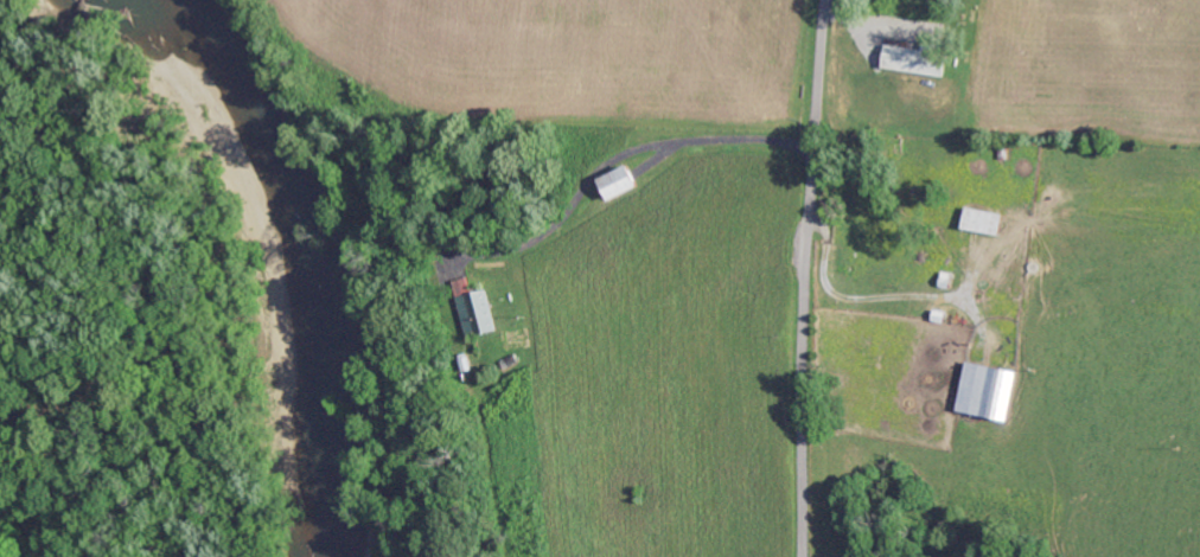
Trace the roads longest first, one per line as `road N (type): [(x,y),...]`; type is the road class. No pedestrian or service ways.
road 1 (residential): [(802,556),(800,338),(826,0)]

